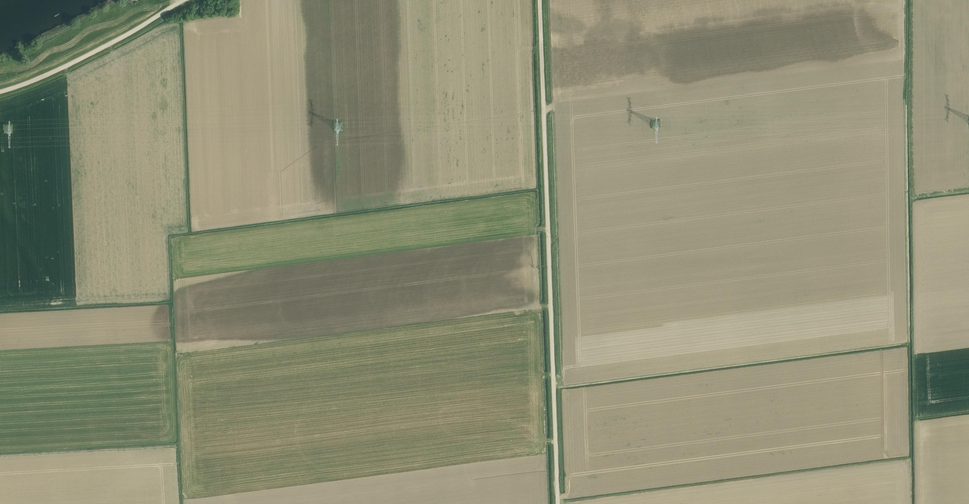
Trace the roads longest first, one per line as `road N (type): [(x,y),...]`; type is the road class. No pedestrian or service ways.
road 1 (unclassified): [(558,503),(539,0)]
road 2 (unclassified): [(184,0),(0,92)]

